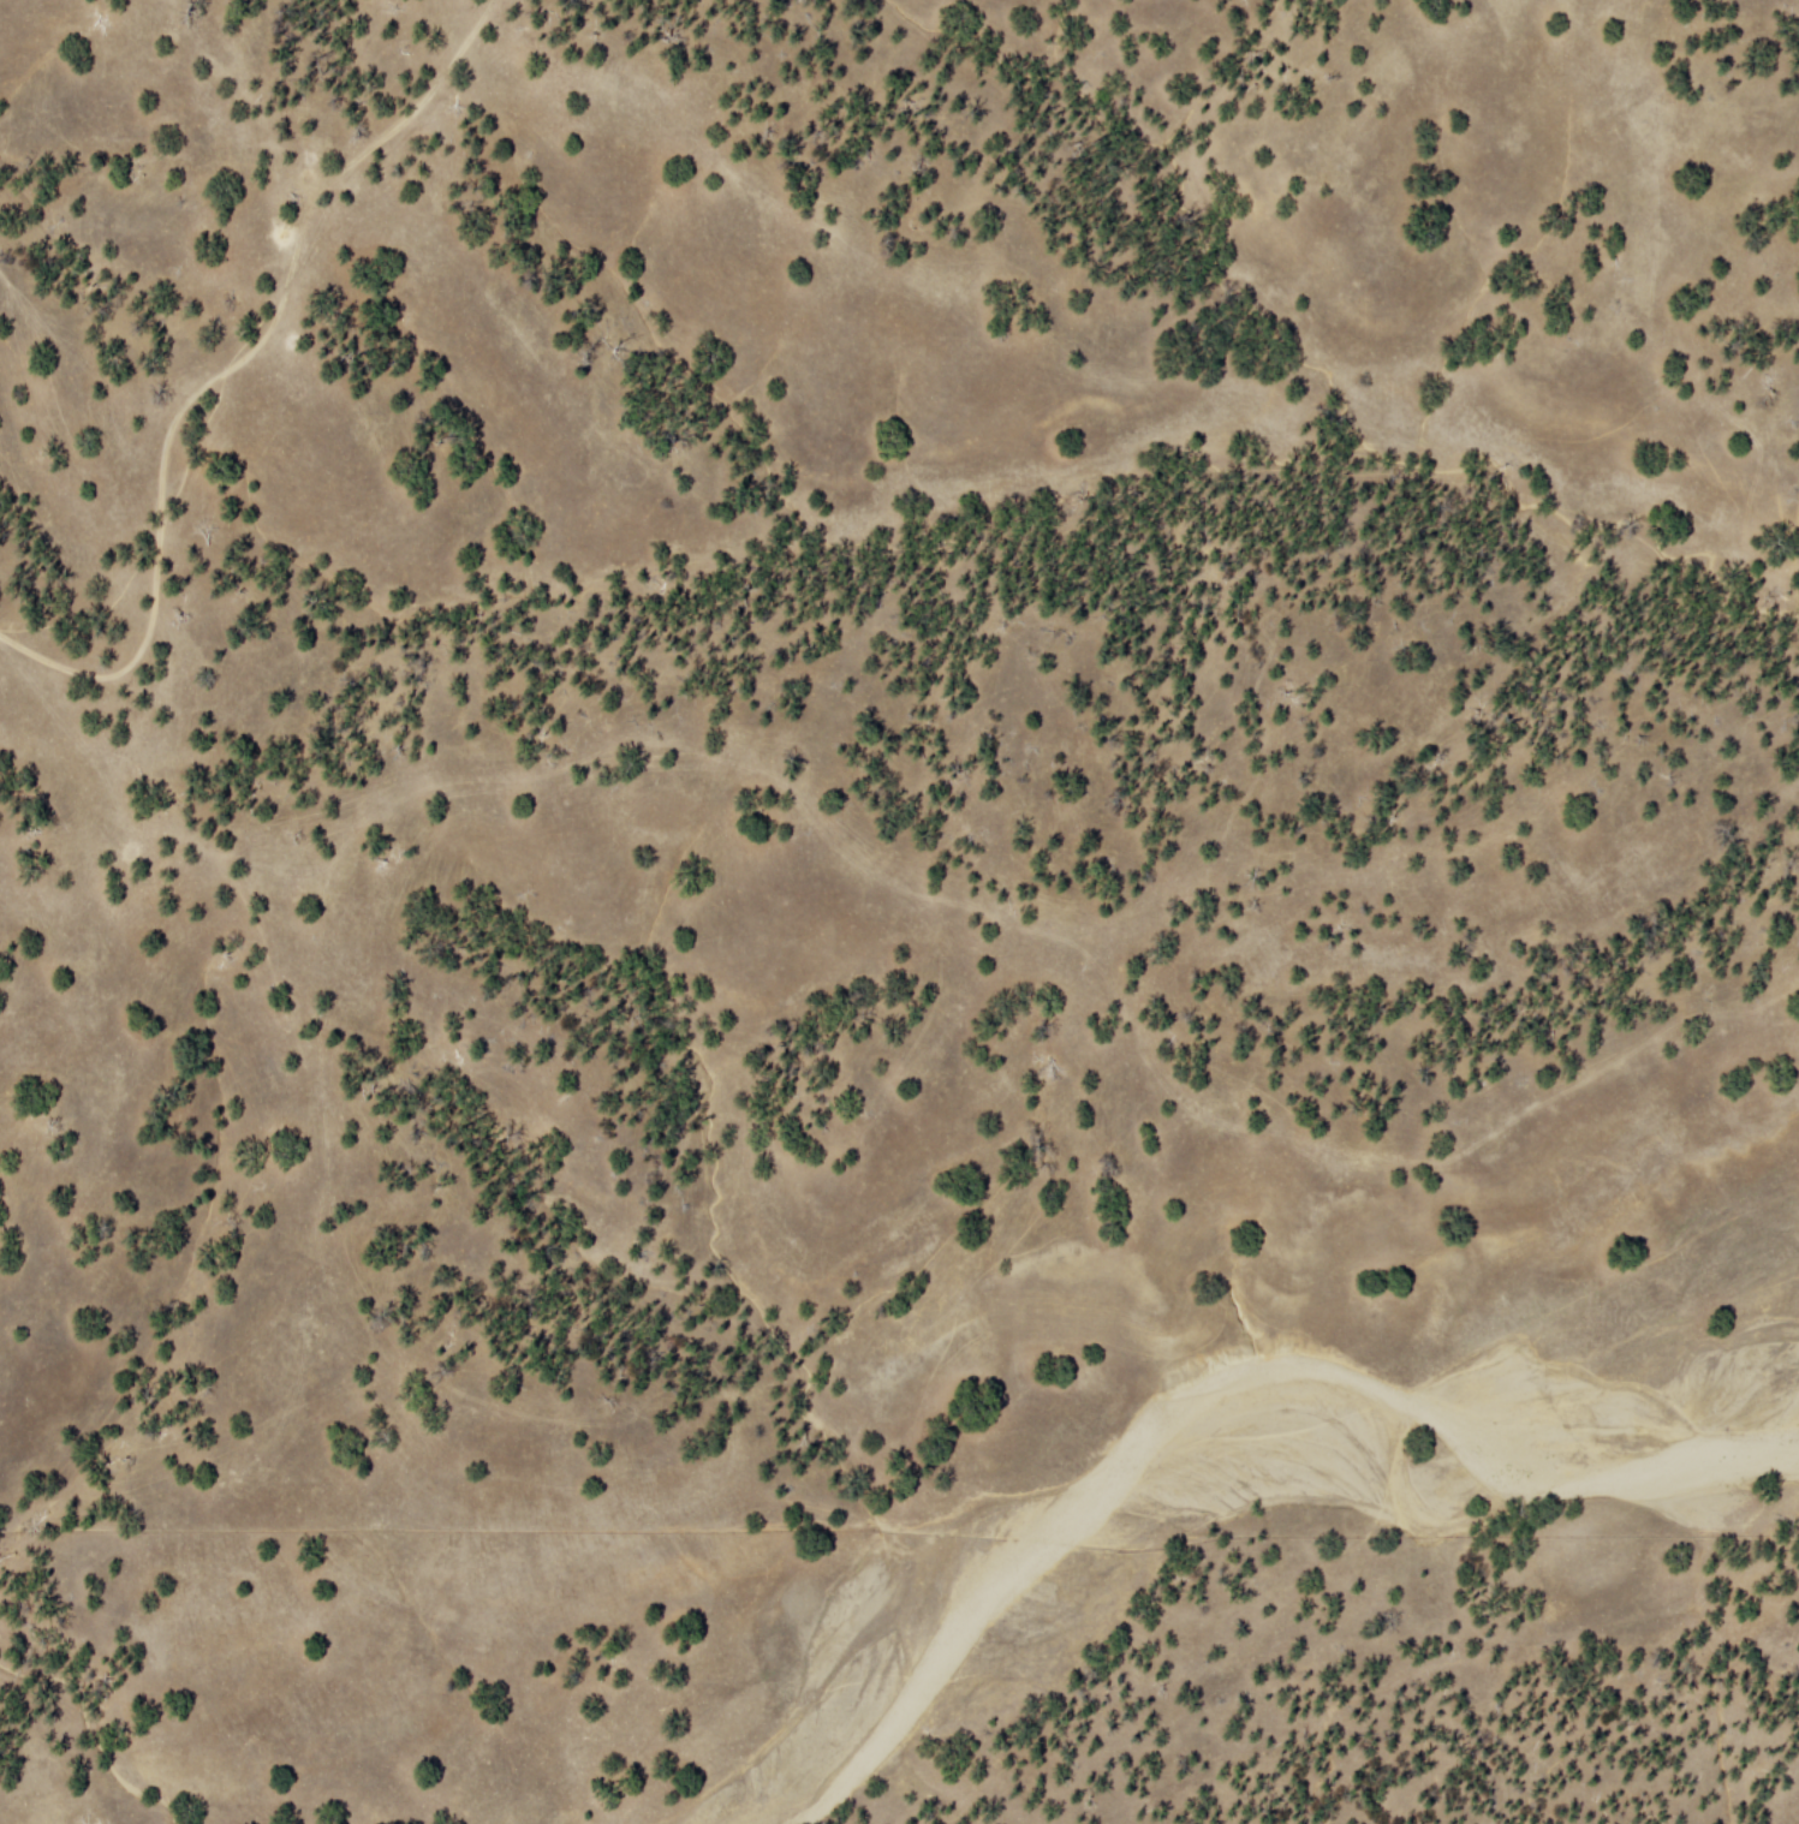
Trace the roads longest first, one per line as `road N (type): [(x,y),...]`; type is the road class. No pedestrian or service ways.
road 1 (track): [(491,0),(460,55),(410,117),(310,197),(272,328),(169,422),(159,459),(155,606),(138,657),(108,676),(77,673),(0,633)]

